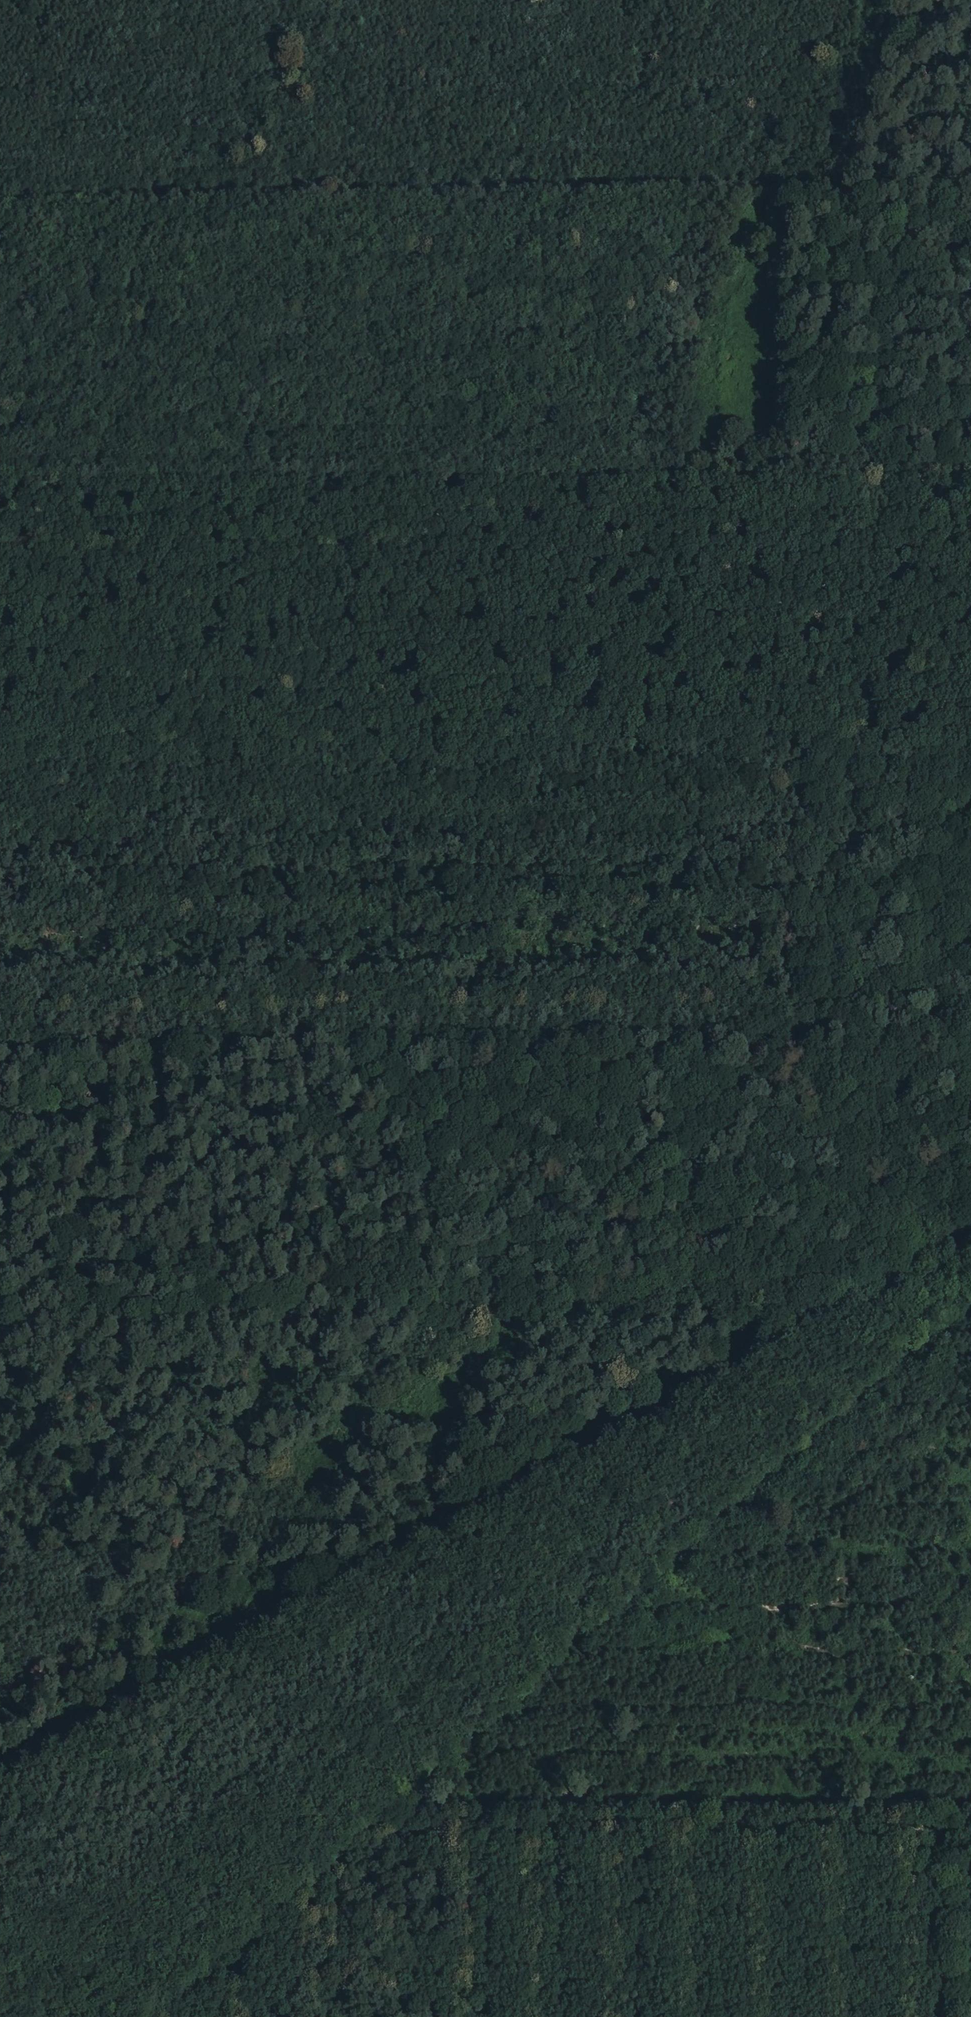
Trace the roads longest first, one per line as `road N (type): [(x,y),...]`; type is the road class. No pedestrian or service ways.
road 1 (secondary): [(0,1755),(970,1211)]
road 2 (track): [(391,1793),(970,1806)]

